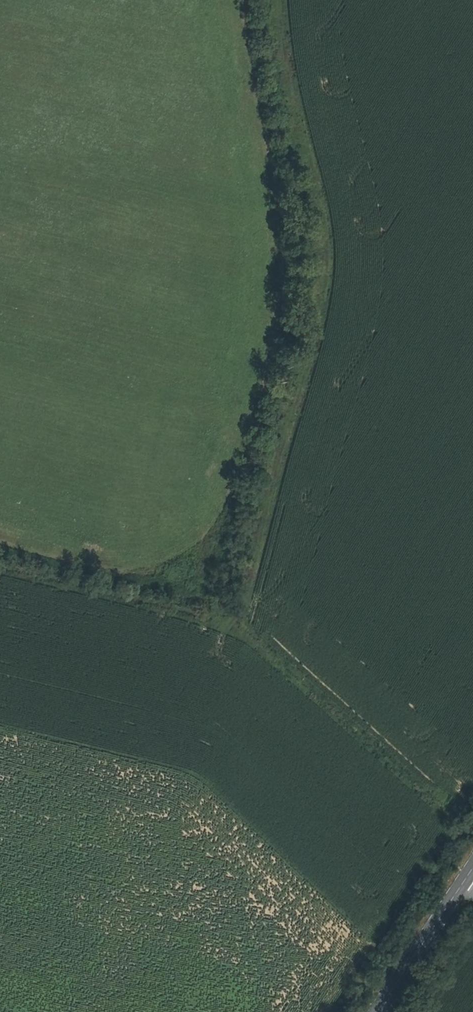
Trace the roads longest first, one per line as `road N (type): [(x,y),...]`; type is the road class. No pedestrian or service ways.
road 1 (secondary): [(462,883),(378,1011)]

